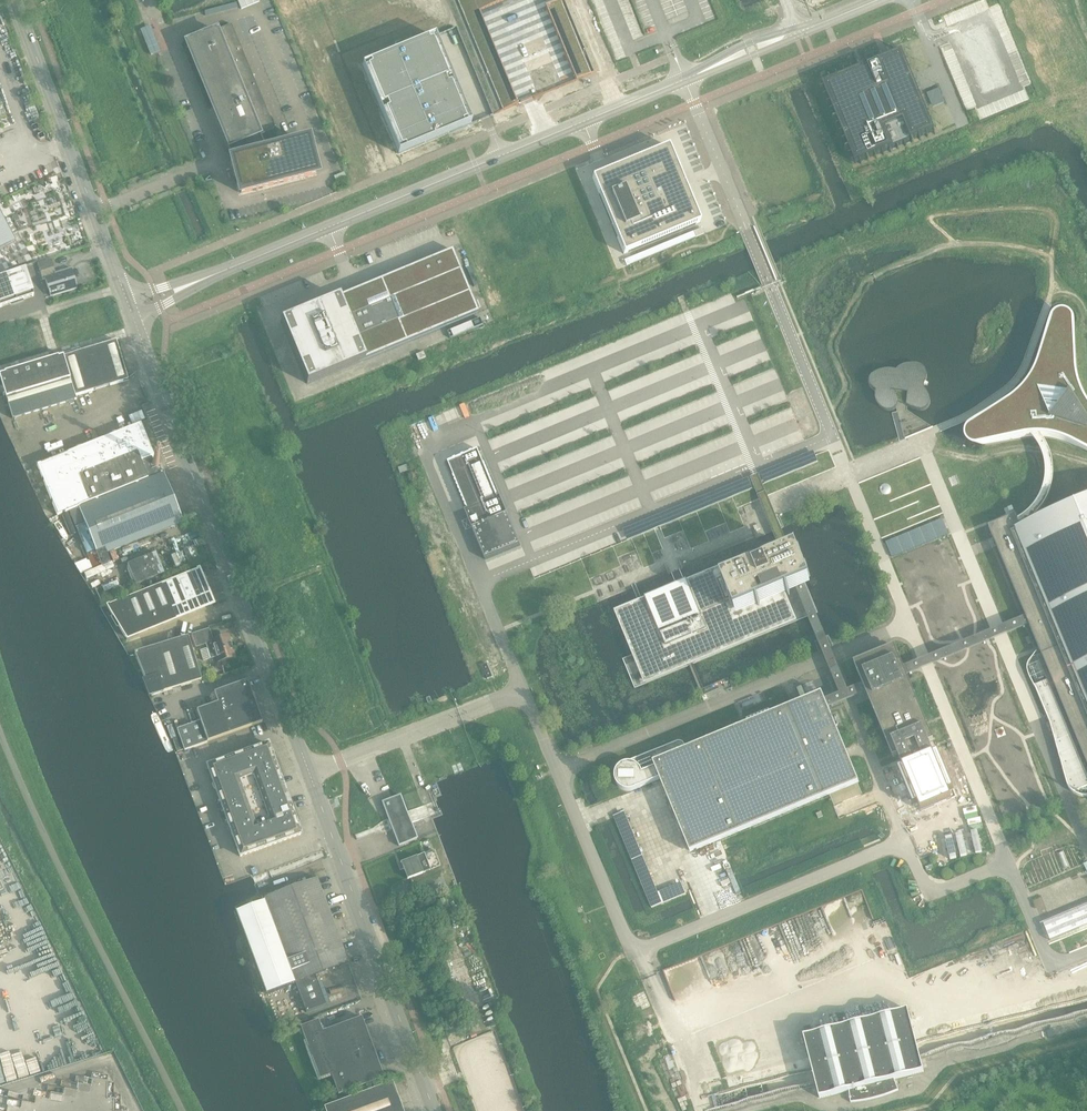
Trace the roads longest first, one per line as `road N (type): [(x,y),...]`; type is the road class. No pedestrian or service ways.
road 1 (tertiary): [(434,1110),(133,317)]
road 2 (tertiary): [(685,80),(193,283)]
road 3 (tertiary): [(126,300),(14,0)]
road 4 (unclassified): [(685,80),(769,283)]

